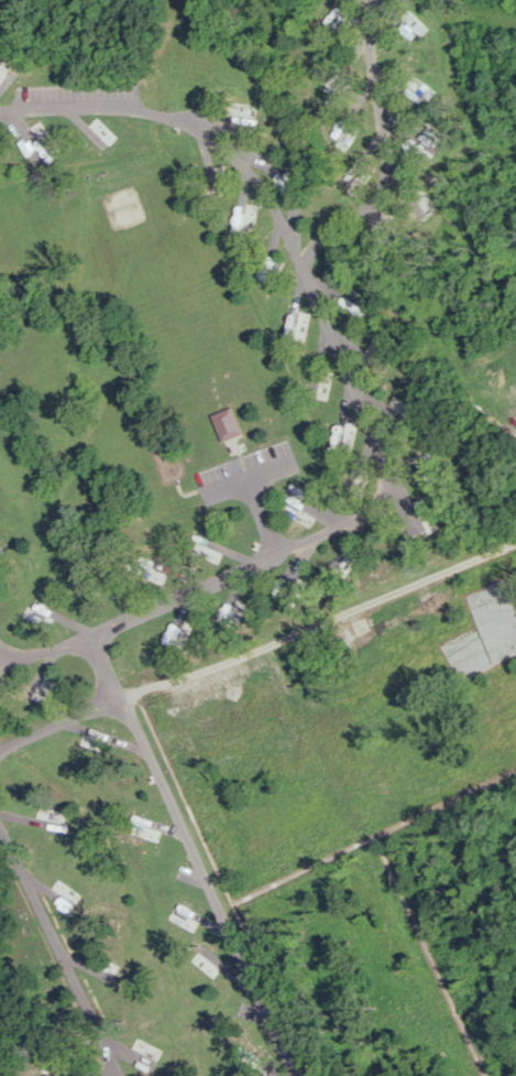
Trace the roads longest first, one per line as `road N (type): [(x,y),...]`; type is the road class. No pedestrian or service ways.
road 1 (residential): [(0,649),(35,656),(68,643),(352,518),(380,492),(373,437),(299,264),(378,194),(384,175),(366,0)]
road 2 (residential): [(121,709),(286,1075)]
road 3 (residential): [(299,264),(261,186),(190,128),(139,110),(0,110)]
road 4 (residential): [(116,1075),(0,833)]
road 5 (residential): [(0,768),(121,709)]

